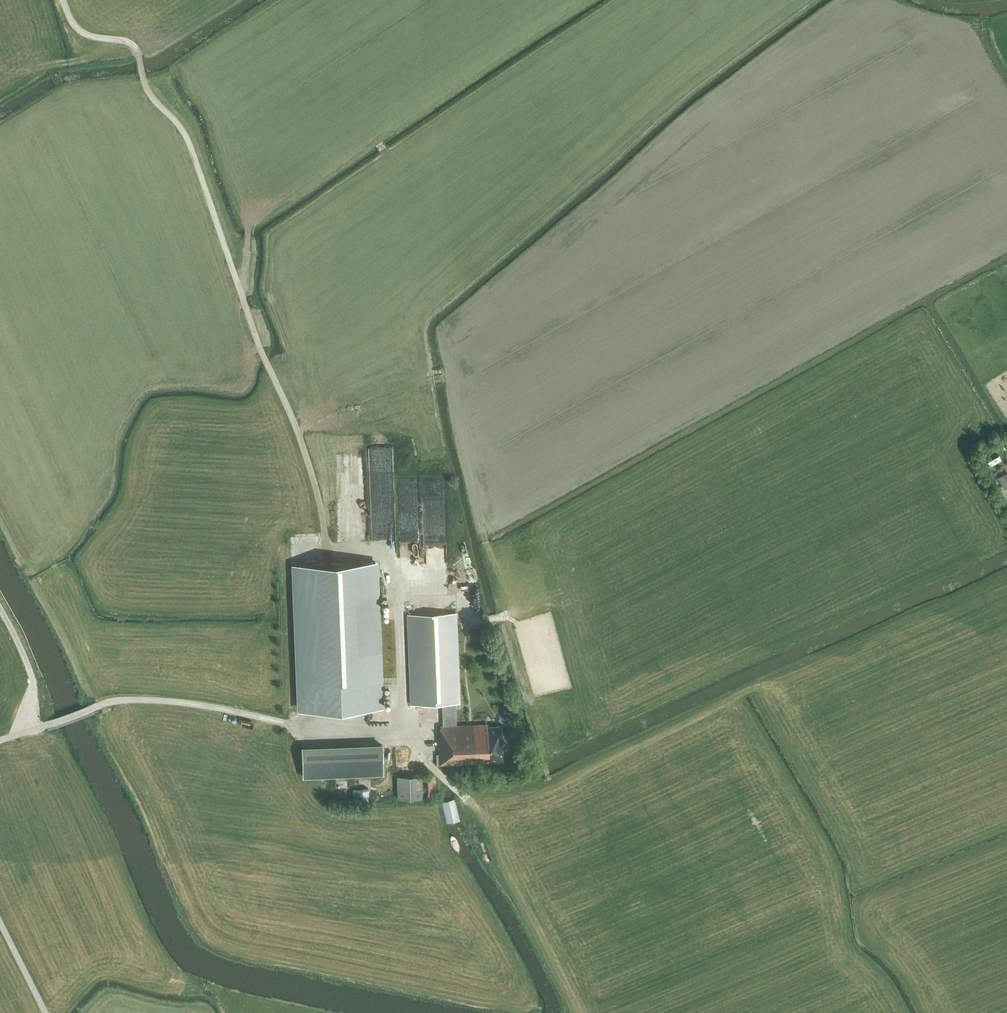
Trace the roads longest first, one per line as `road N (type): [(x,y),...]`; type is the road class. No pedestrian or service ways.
road 1 (unclassified): [(280,722),(169,702),(98,709)]
road 2 (unclassified): [(31,732),(33,678),(0,607)]

